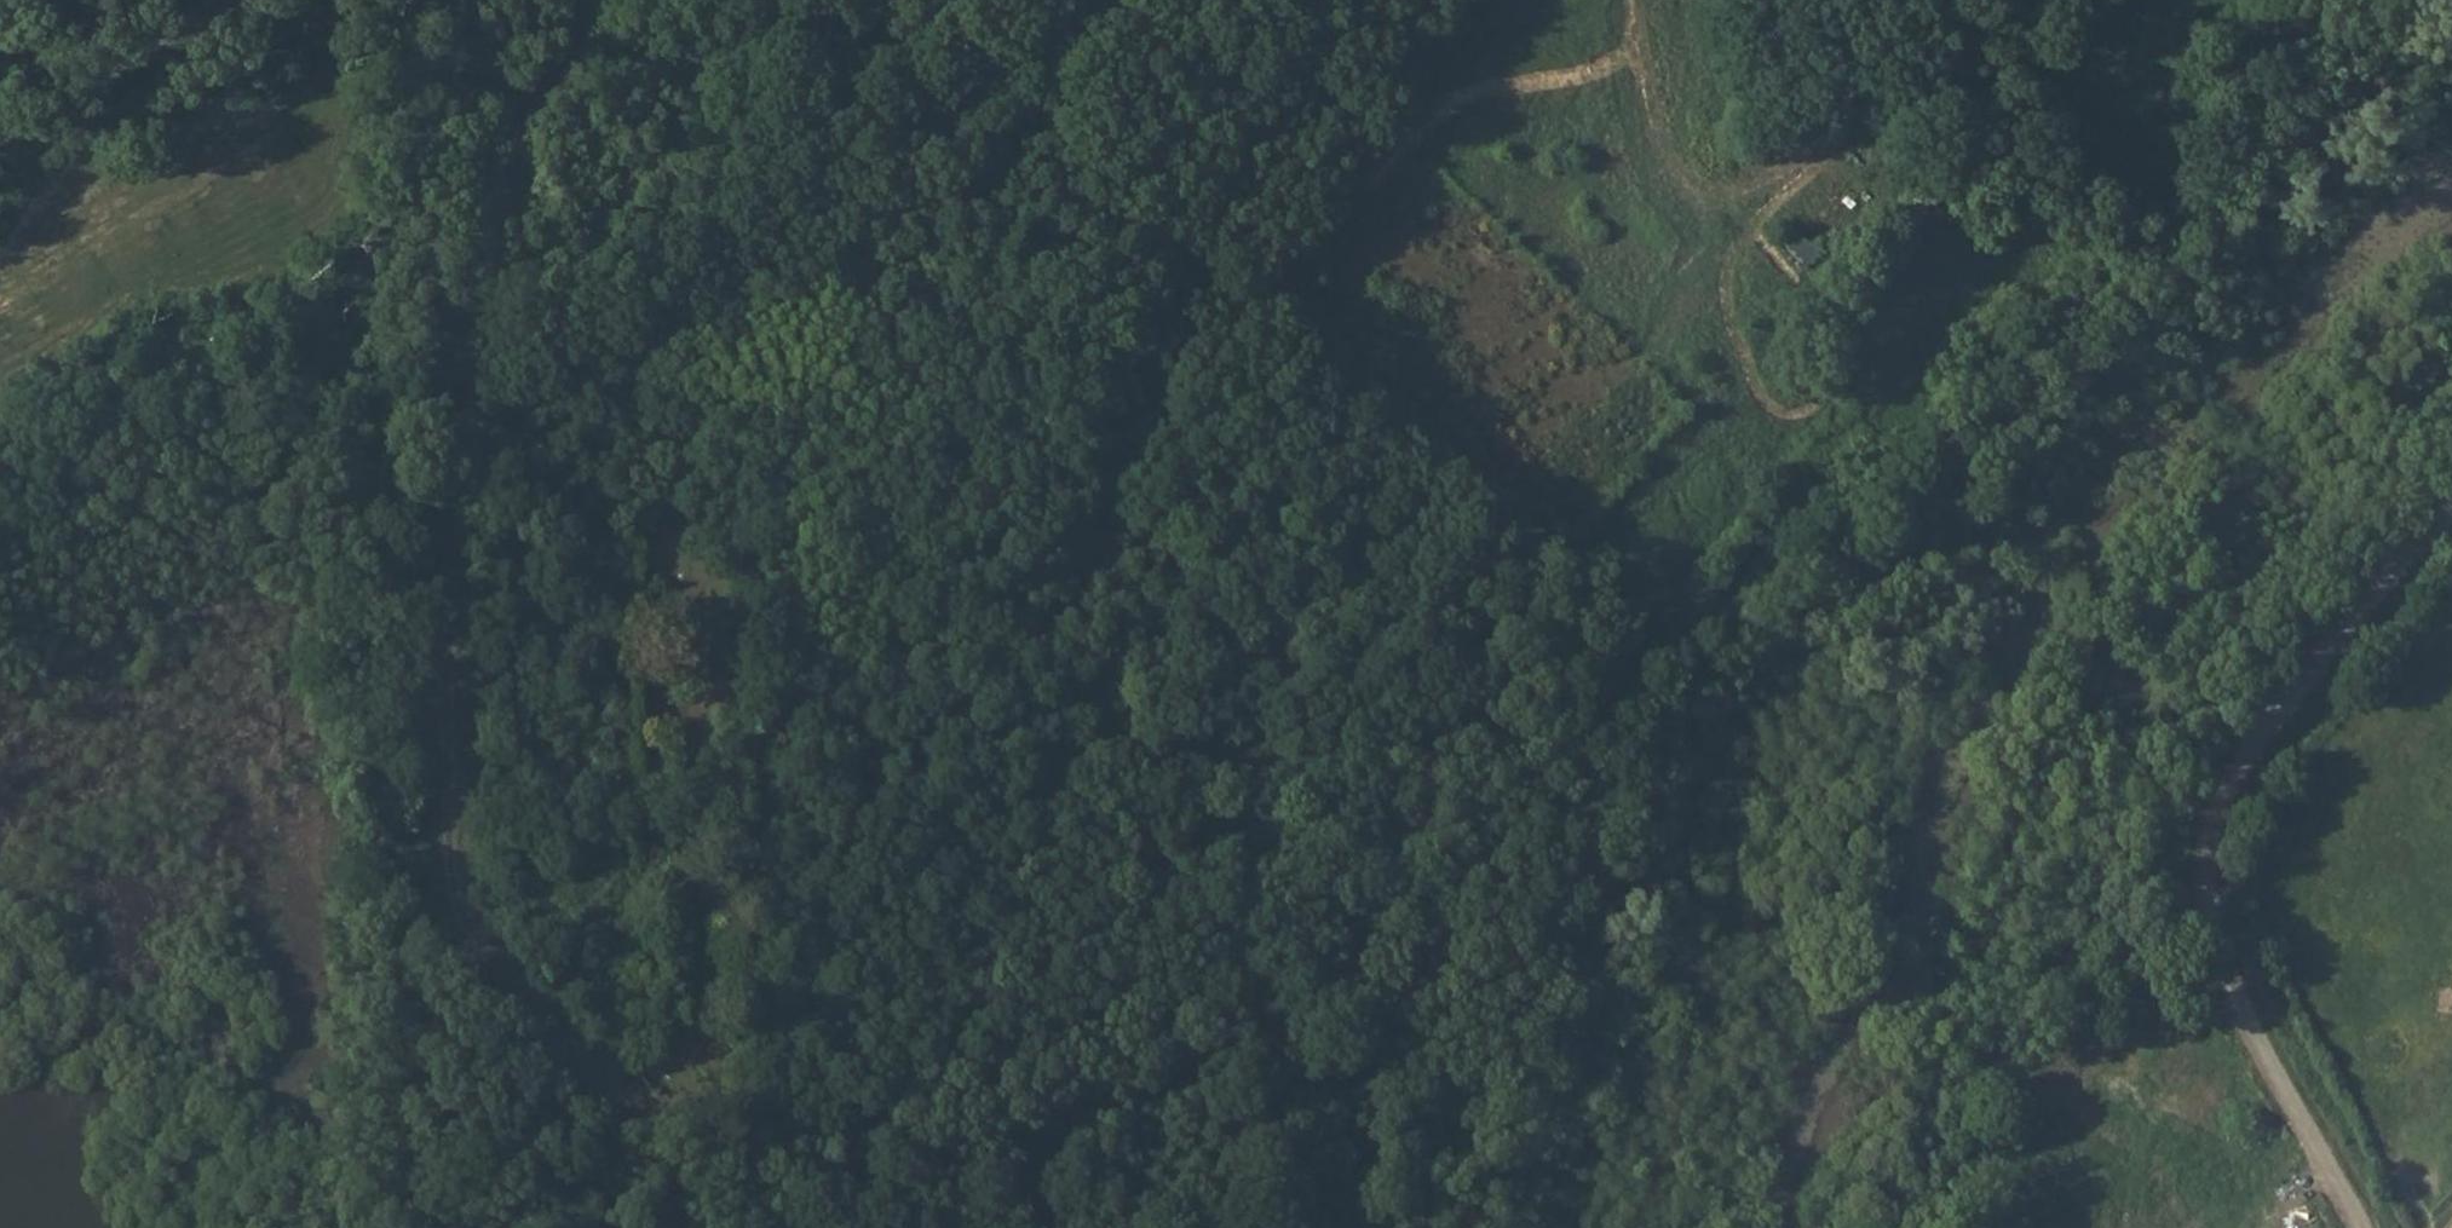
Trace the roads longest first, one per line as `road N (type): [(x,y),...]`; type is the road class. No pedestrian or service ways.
road 1 (track): [(397,0),(445,440),(452,885),(474,933),(597,1084)]
road 2 (track): [(2451,518),(2331,643),(2266,731),(2227,790),(2200,883),(2234,1004),(2356,1227)]

